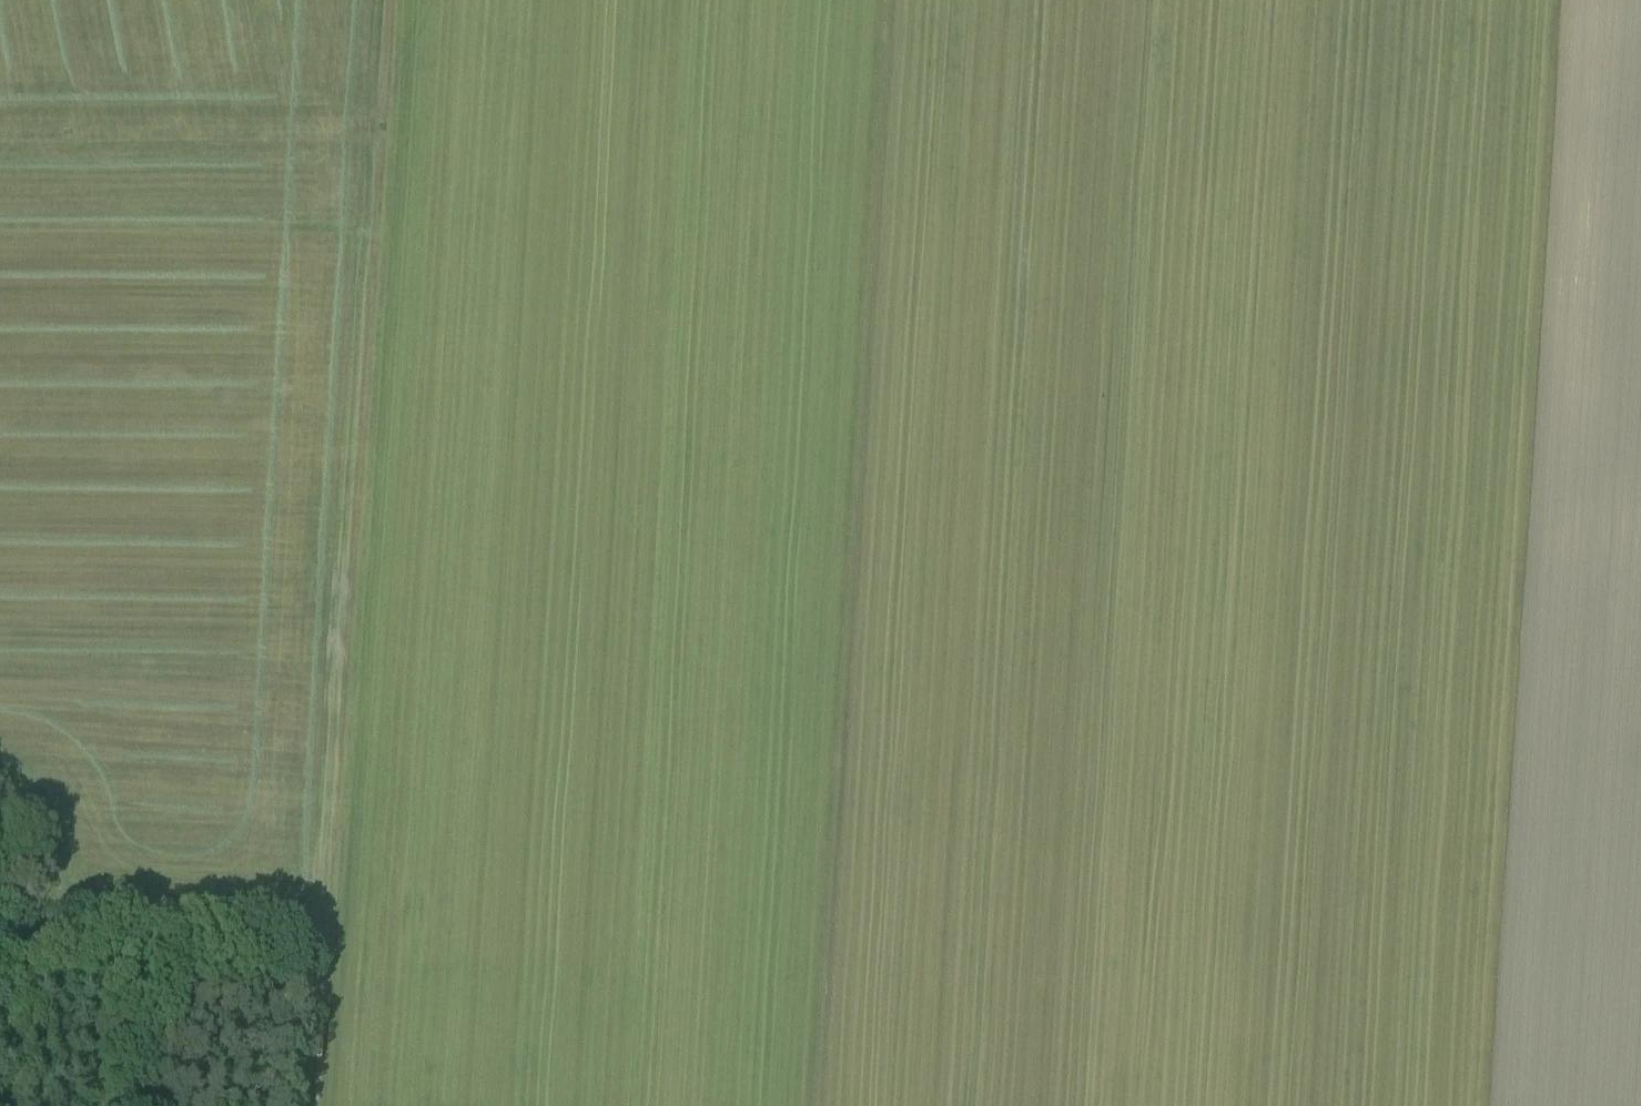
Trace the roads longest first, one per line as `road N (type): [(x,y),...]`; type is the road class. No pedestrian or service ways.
road 1 (track): [(310,1105),(318,963)]

